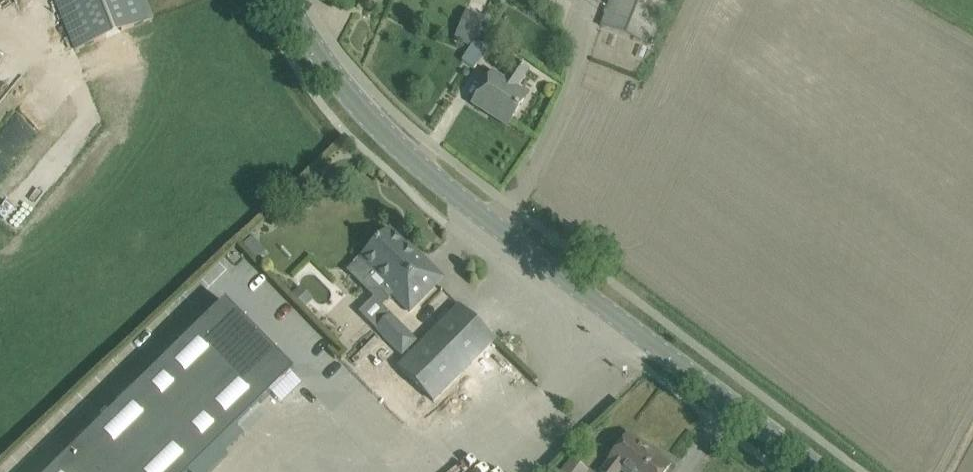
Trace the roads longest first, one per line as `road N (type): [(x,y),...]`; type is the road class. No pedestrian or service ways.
road 1 (tertiary): [(822,471),(418,163),(346,89),(289,0)]

